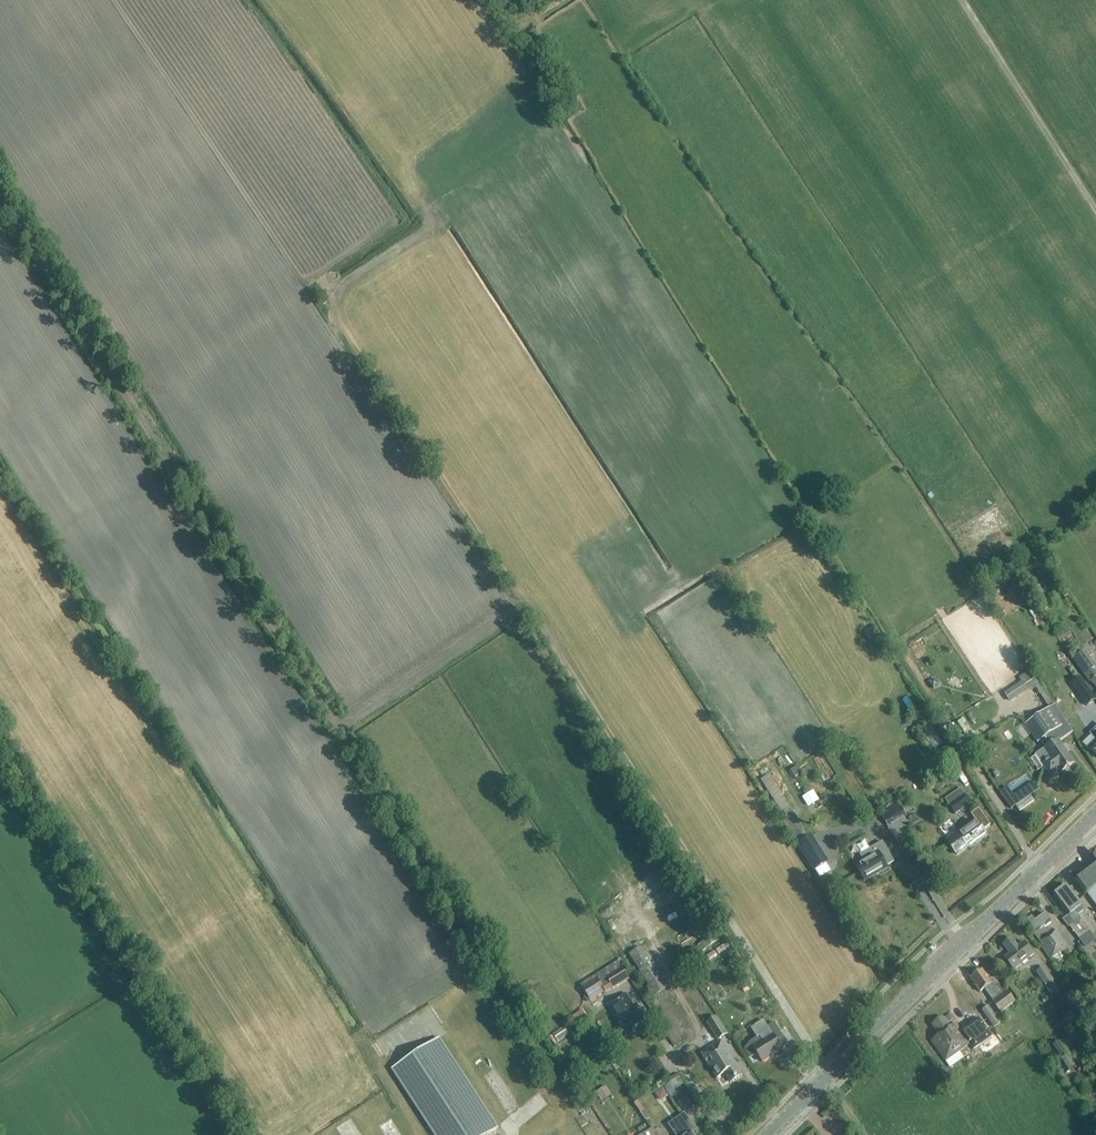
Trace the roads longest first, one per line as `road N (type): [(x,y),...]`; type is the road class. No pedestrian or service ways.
road 1 (primary): [(768,1134),(1095,814)]
road 2 (track): [(246,1134),(0,751)]
road 3 (track): [(1095,210),(962,0)]

